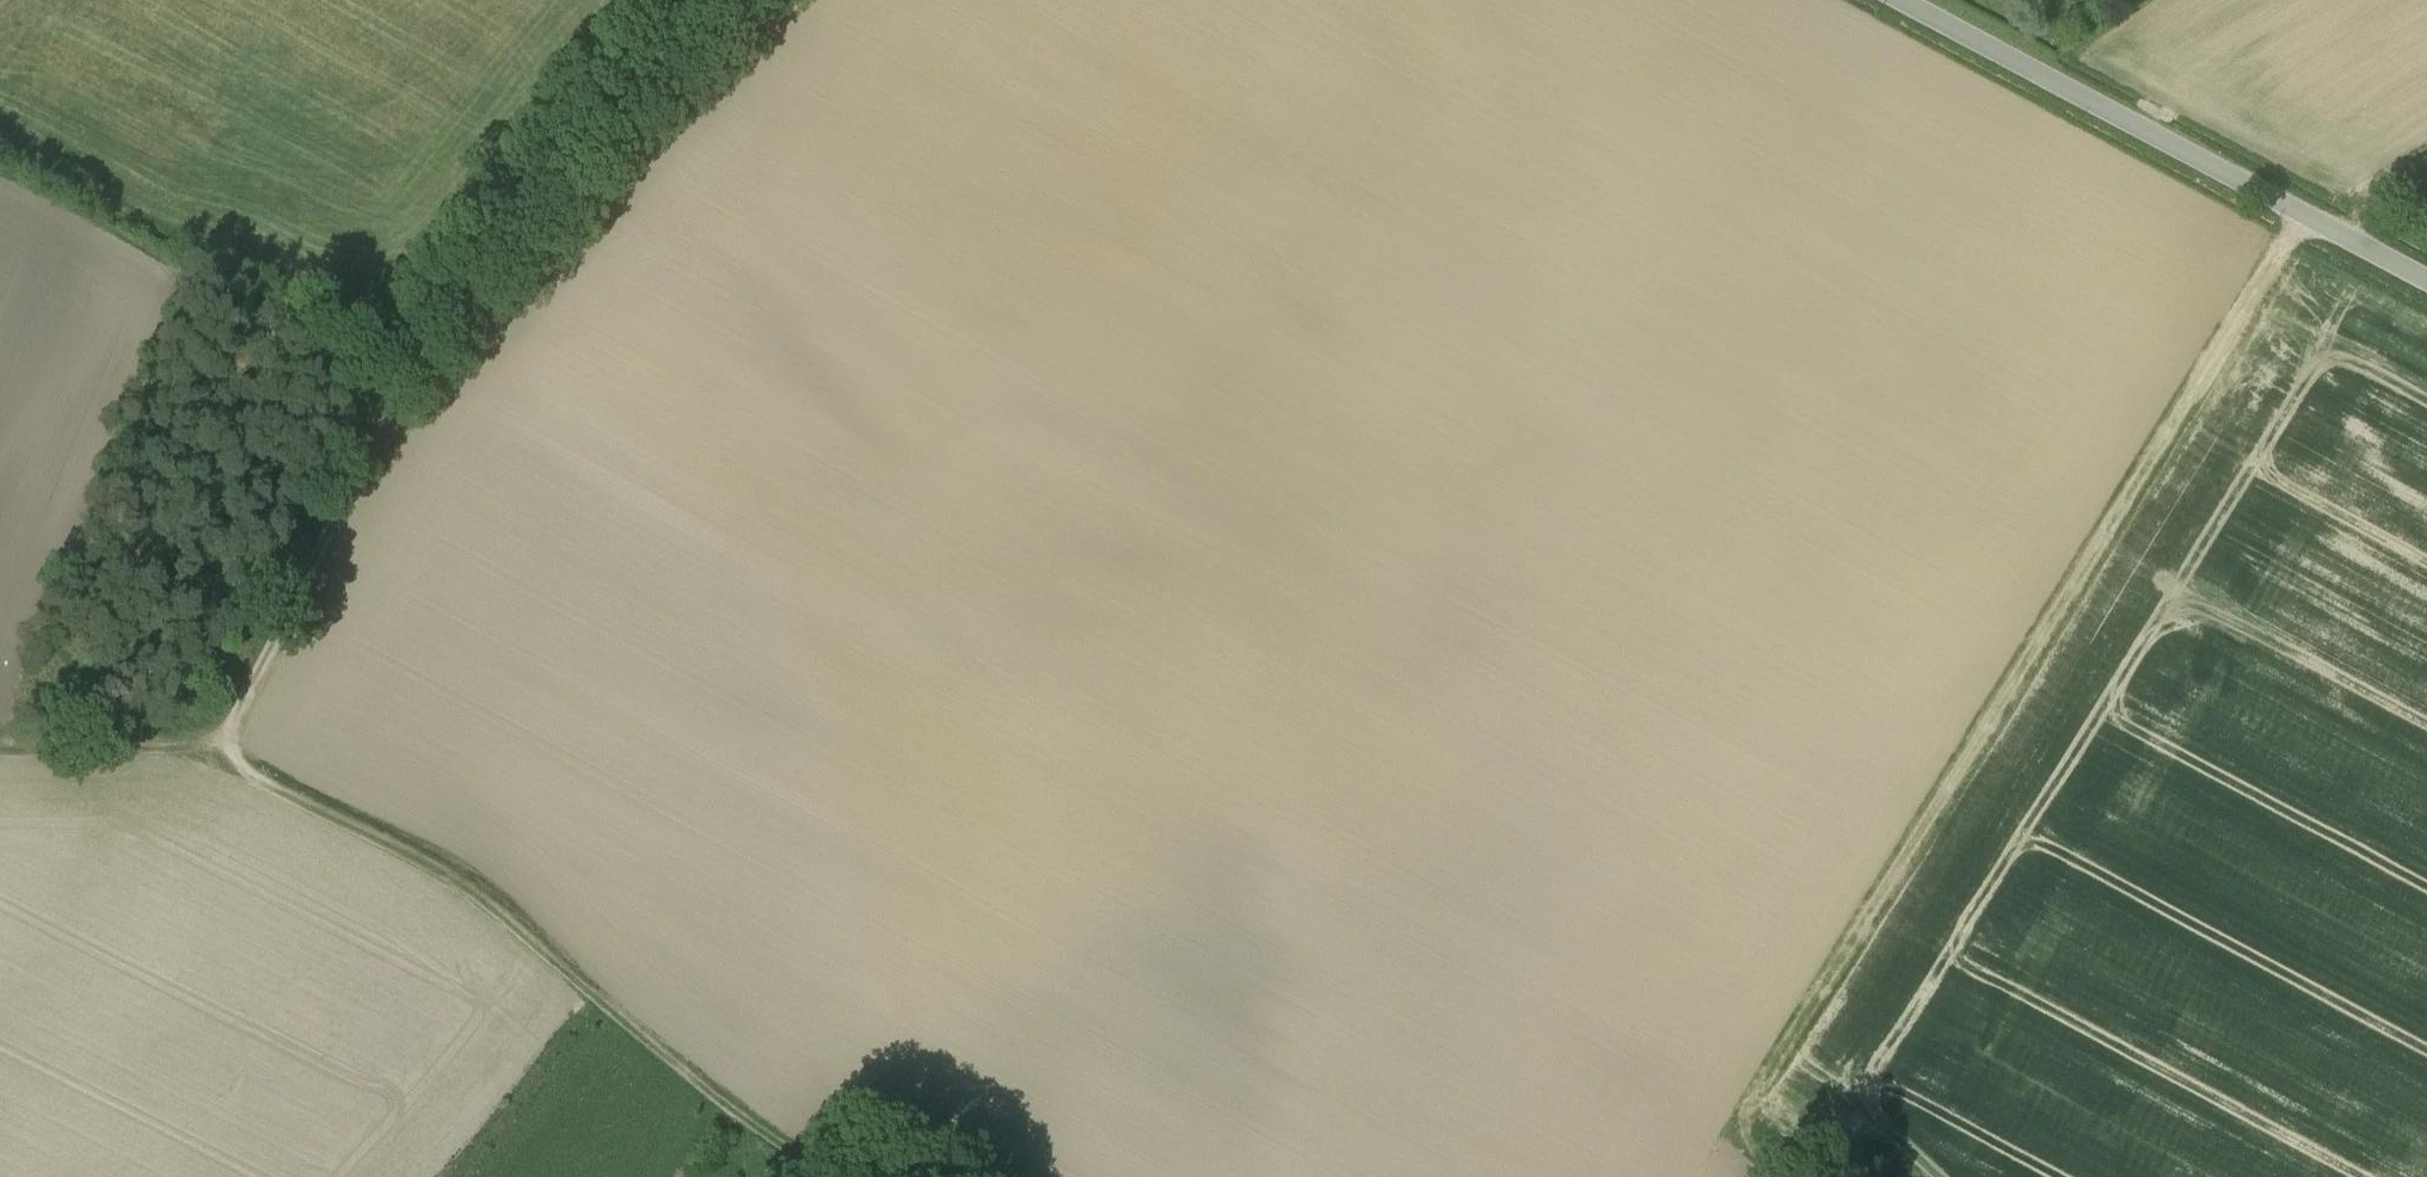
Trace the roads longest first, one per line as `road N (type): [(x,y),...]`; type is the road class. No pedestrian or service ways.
road 1 (track): [(2312,220),(2289,239),(1737,1126),(1787,1176)]
road 2 (track): [(704,0),(503,240),(421,354),(255,680),(212,742)]
road 3 (track): [(212,742),(296,795),(430,854),(813,1176)]
road 4 (tertiary): [(1901,0),(2426,282)]
road 5 (track): [(0,749),(212,742)]

